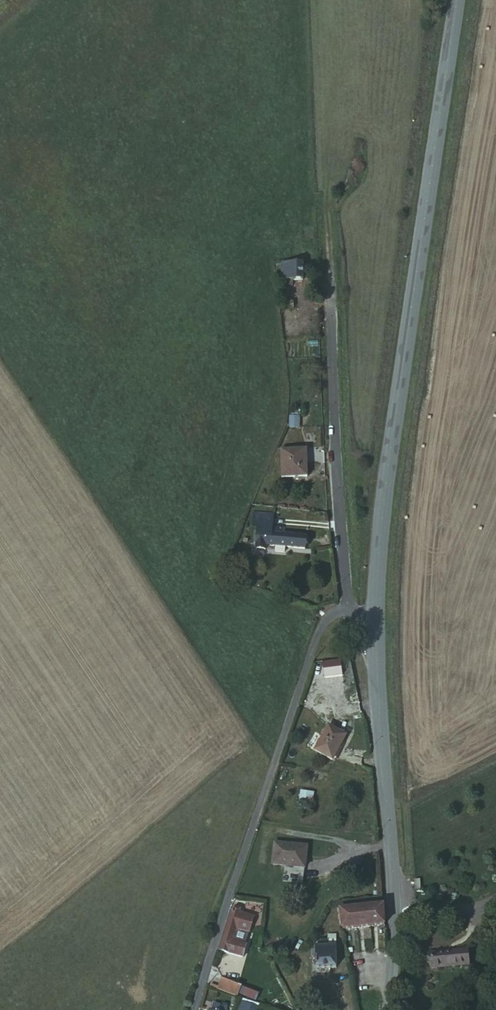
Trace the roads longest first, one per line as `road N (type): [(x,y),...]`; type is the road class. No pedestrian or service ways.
road 1 (tertiary): [(454,0),(373,624)]
road 2 (unclassified): [(351,607),(318,634),(195,1009)]
road 3 (unclassified): [(351,607),(337,516),(330,296)]
road 4 (tertiary): [(373,624),(392,928)]

